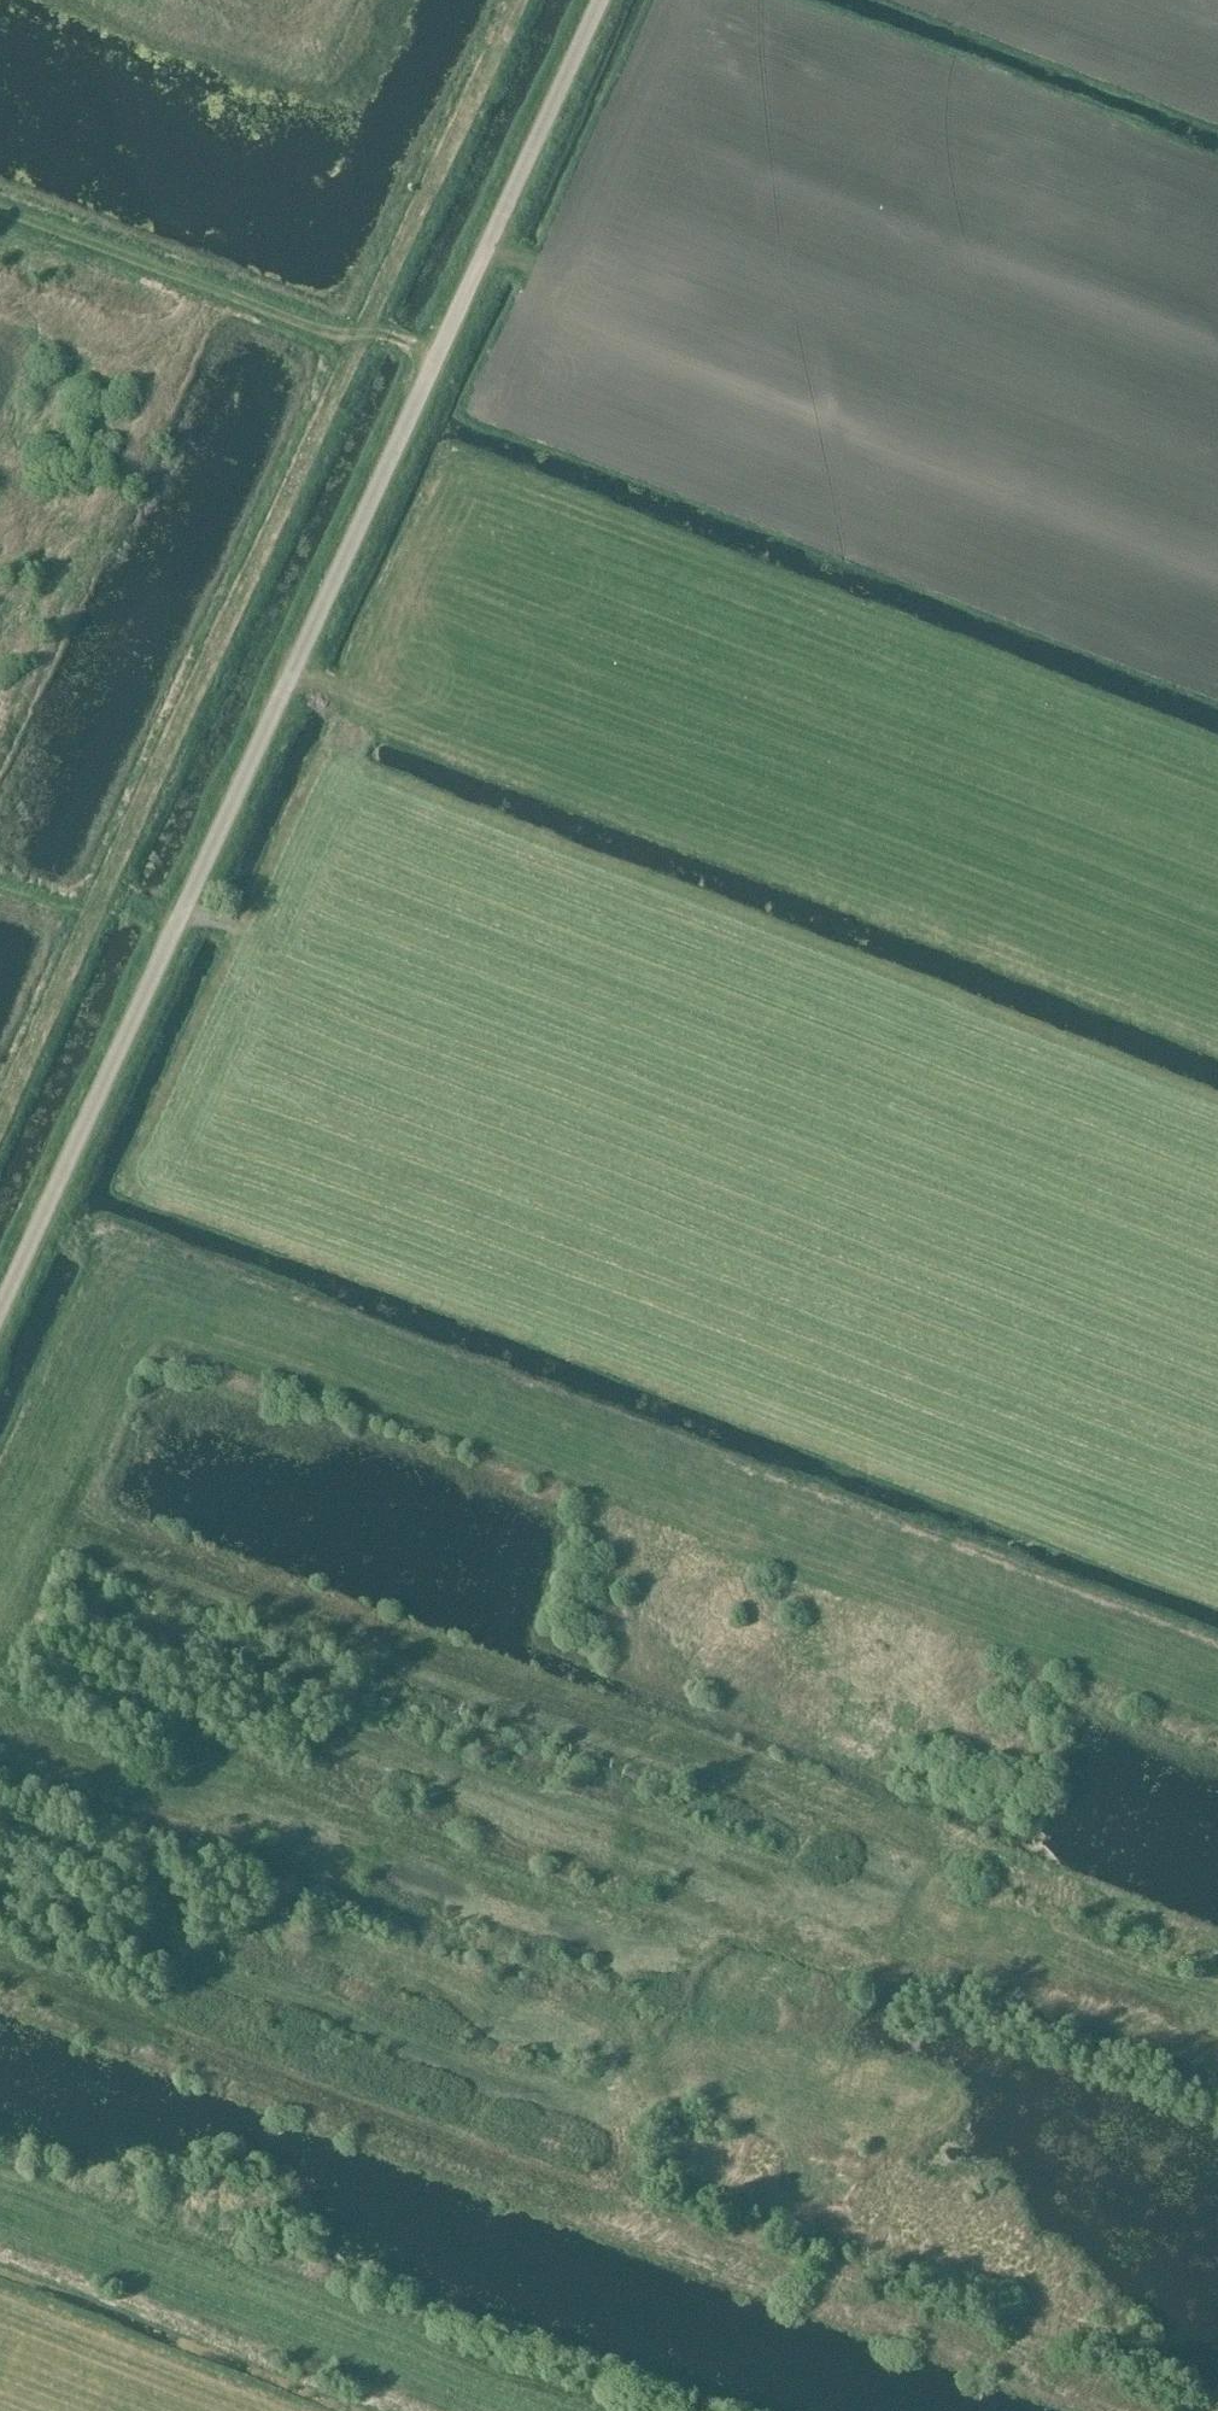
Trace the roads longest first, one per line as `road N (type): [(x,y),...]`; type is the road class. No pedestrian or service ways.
road 1 (unclassified): [(0,1320),(603,0)]

